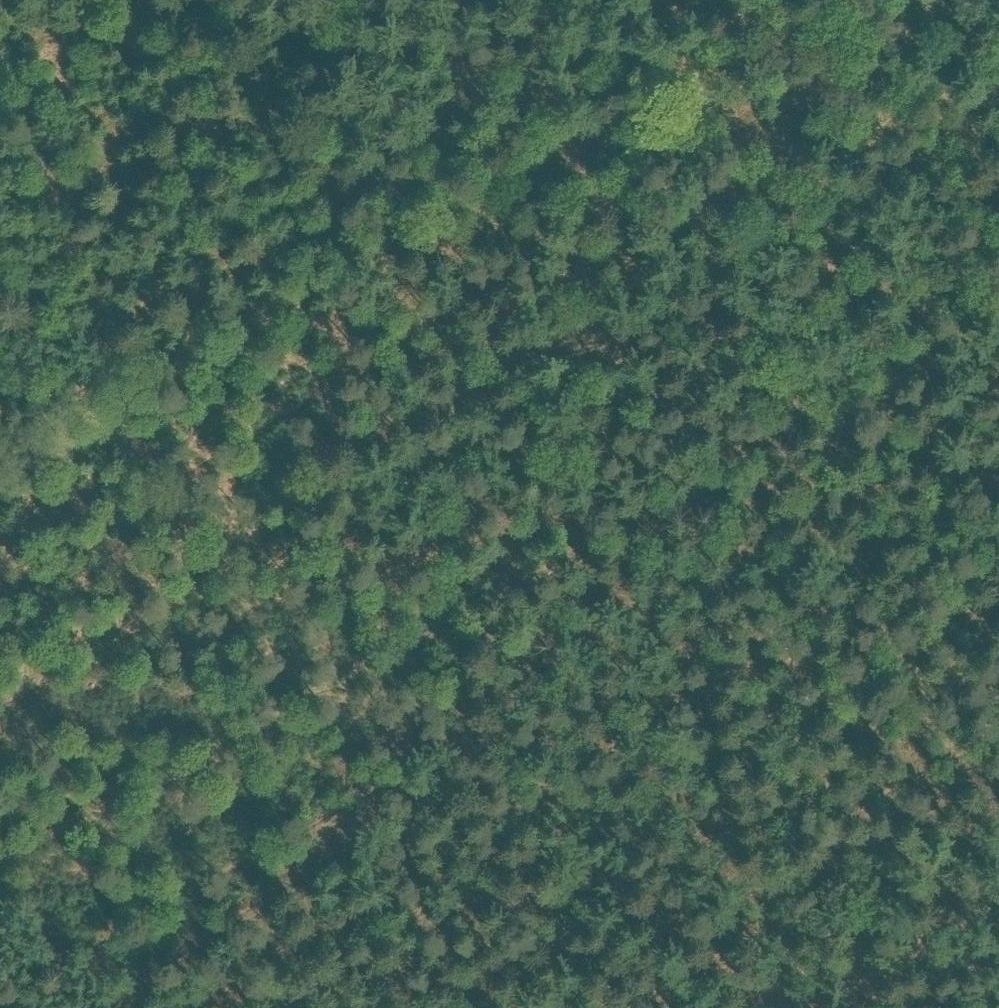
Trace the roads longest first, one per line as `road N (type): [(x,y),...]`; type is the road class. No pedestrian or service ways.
road 1 (track): [(800,0),(326,268),(0,464)]

